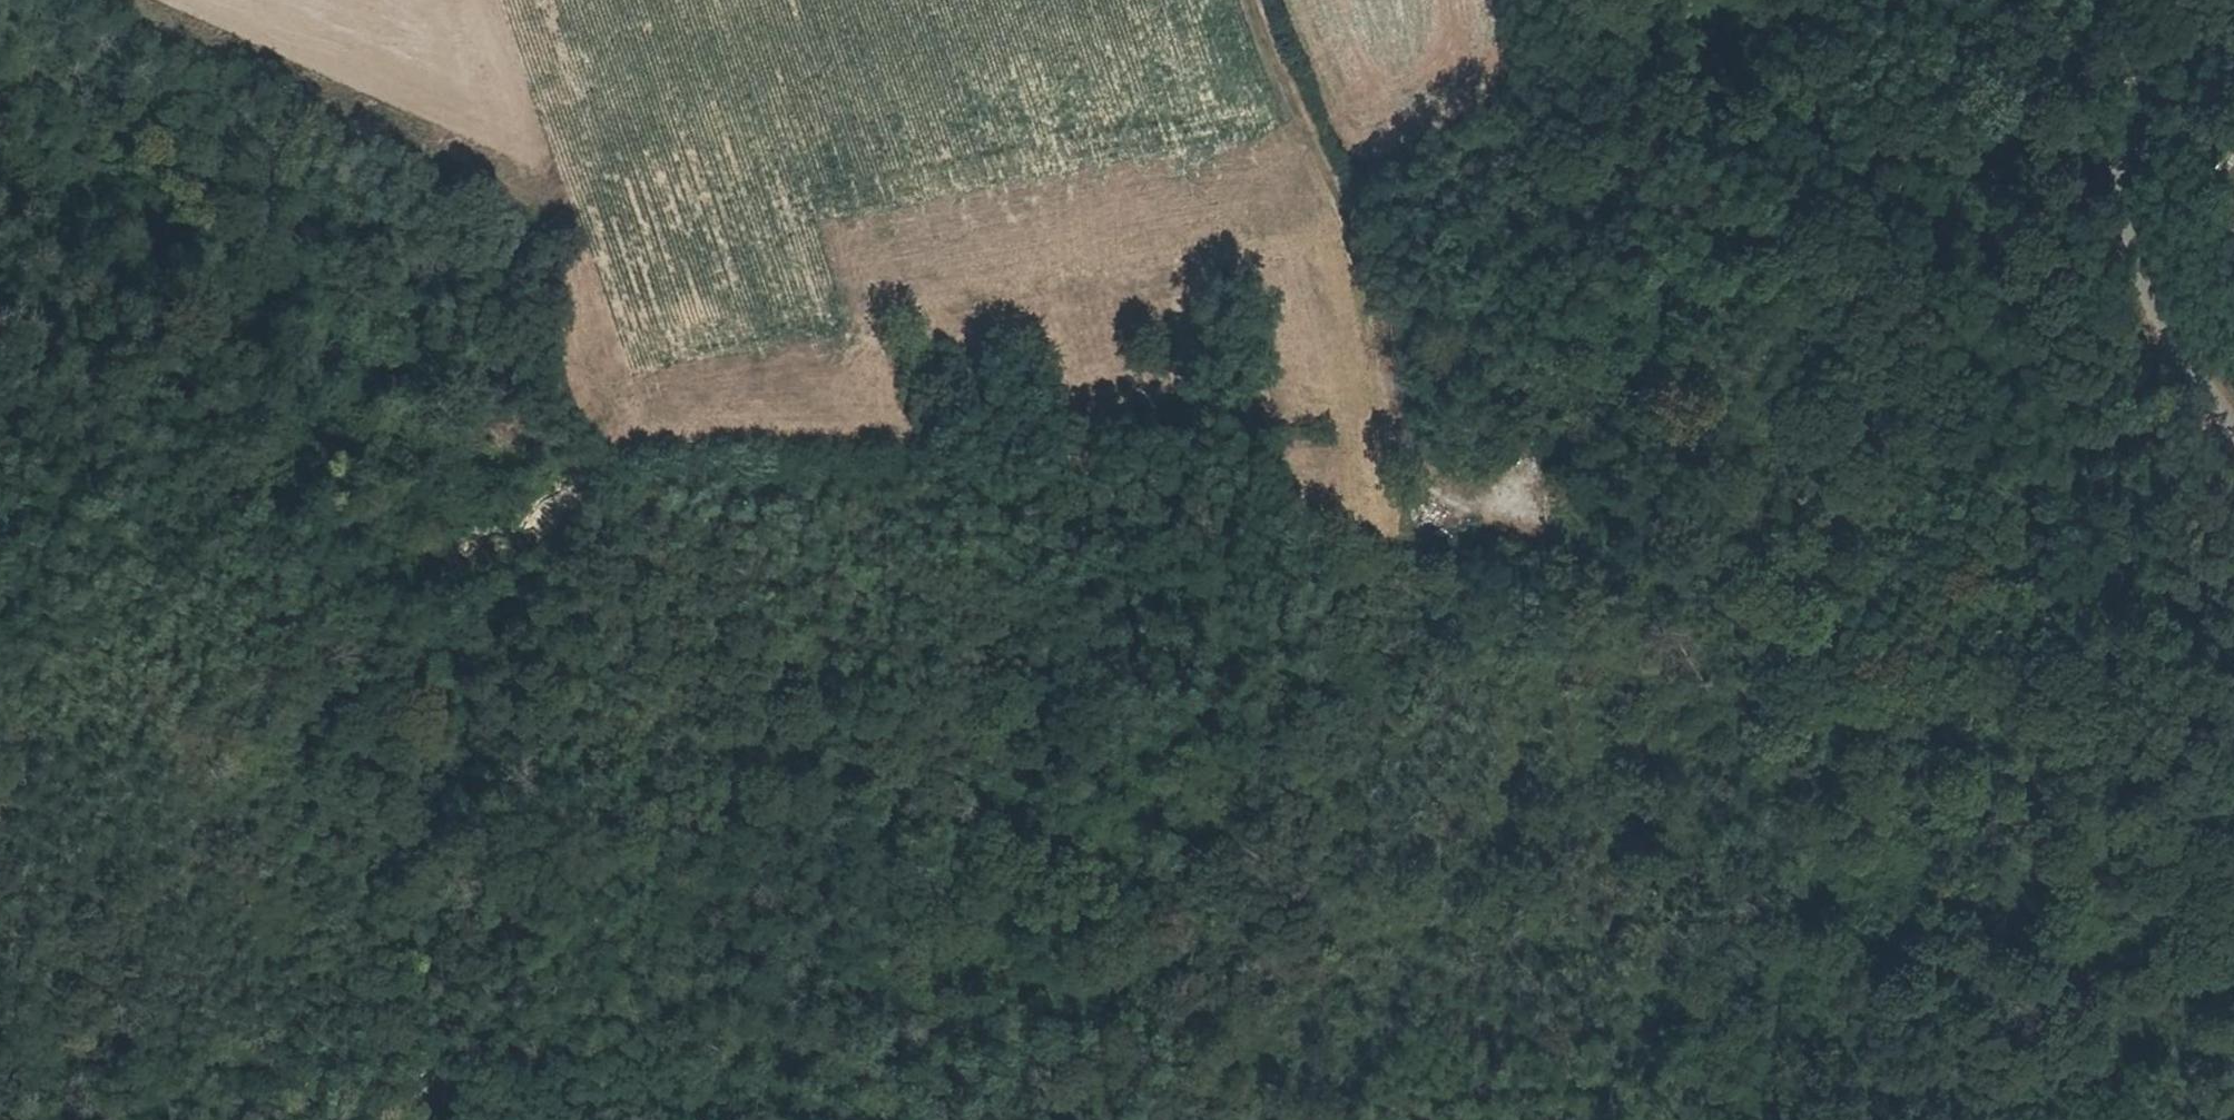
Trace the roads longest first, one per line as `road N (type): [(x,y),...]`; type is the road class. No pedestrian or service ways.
road 1 (track): [(1421,471),(1401,432),(1347,220),(1256,0)]
road 2 (unclassified): [(2233,429),(2172,338),(2134,255),(2125,187),(2130,117),(2188,0)]

